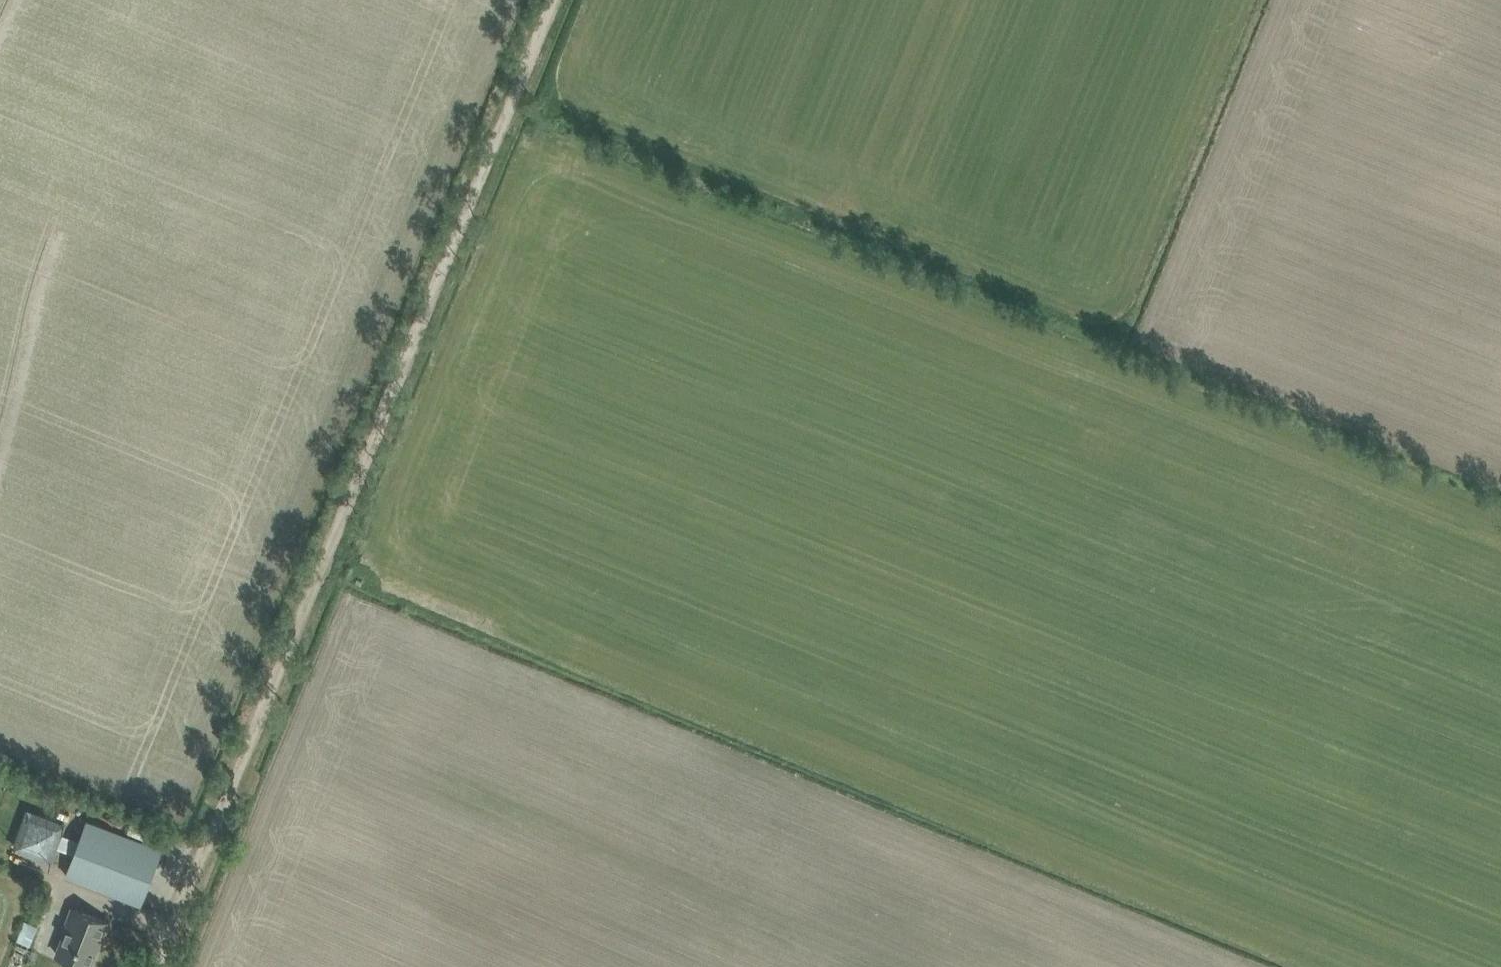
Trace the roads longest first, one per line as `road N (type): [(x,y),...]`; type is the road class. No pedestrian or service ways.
road 1 (track): [(147,966),(540,0)]

